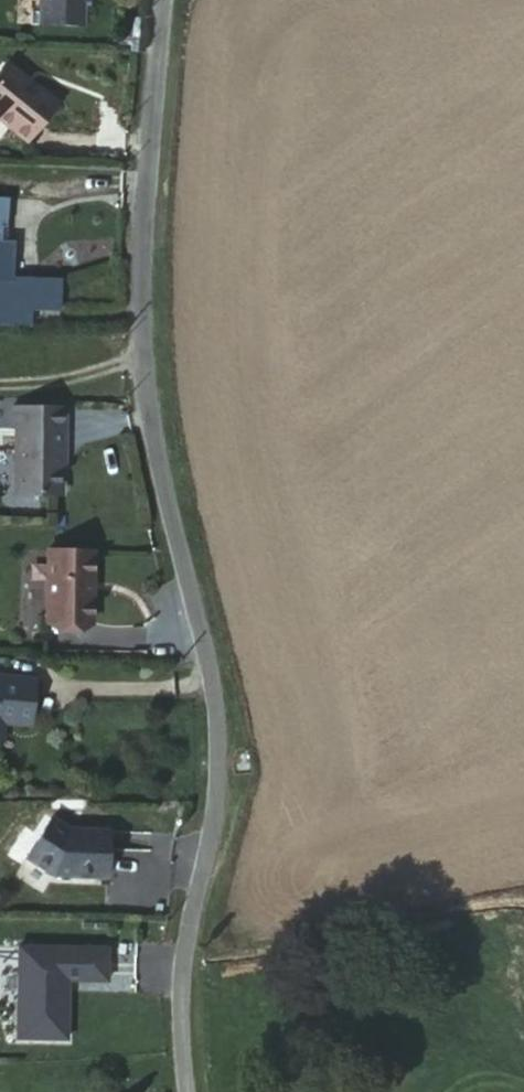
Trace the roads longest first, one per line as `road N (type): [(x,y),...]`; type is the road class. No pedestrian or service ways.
road 1 (unclassified): [(185,1091),(181,958),(217,787),(215,707),(144,366),(140,260),(163,0)]

